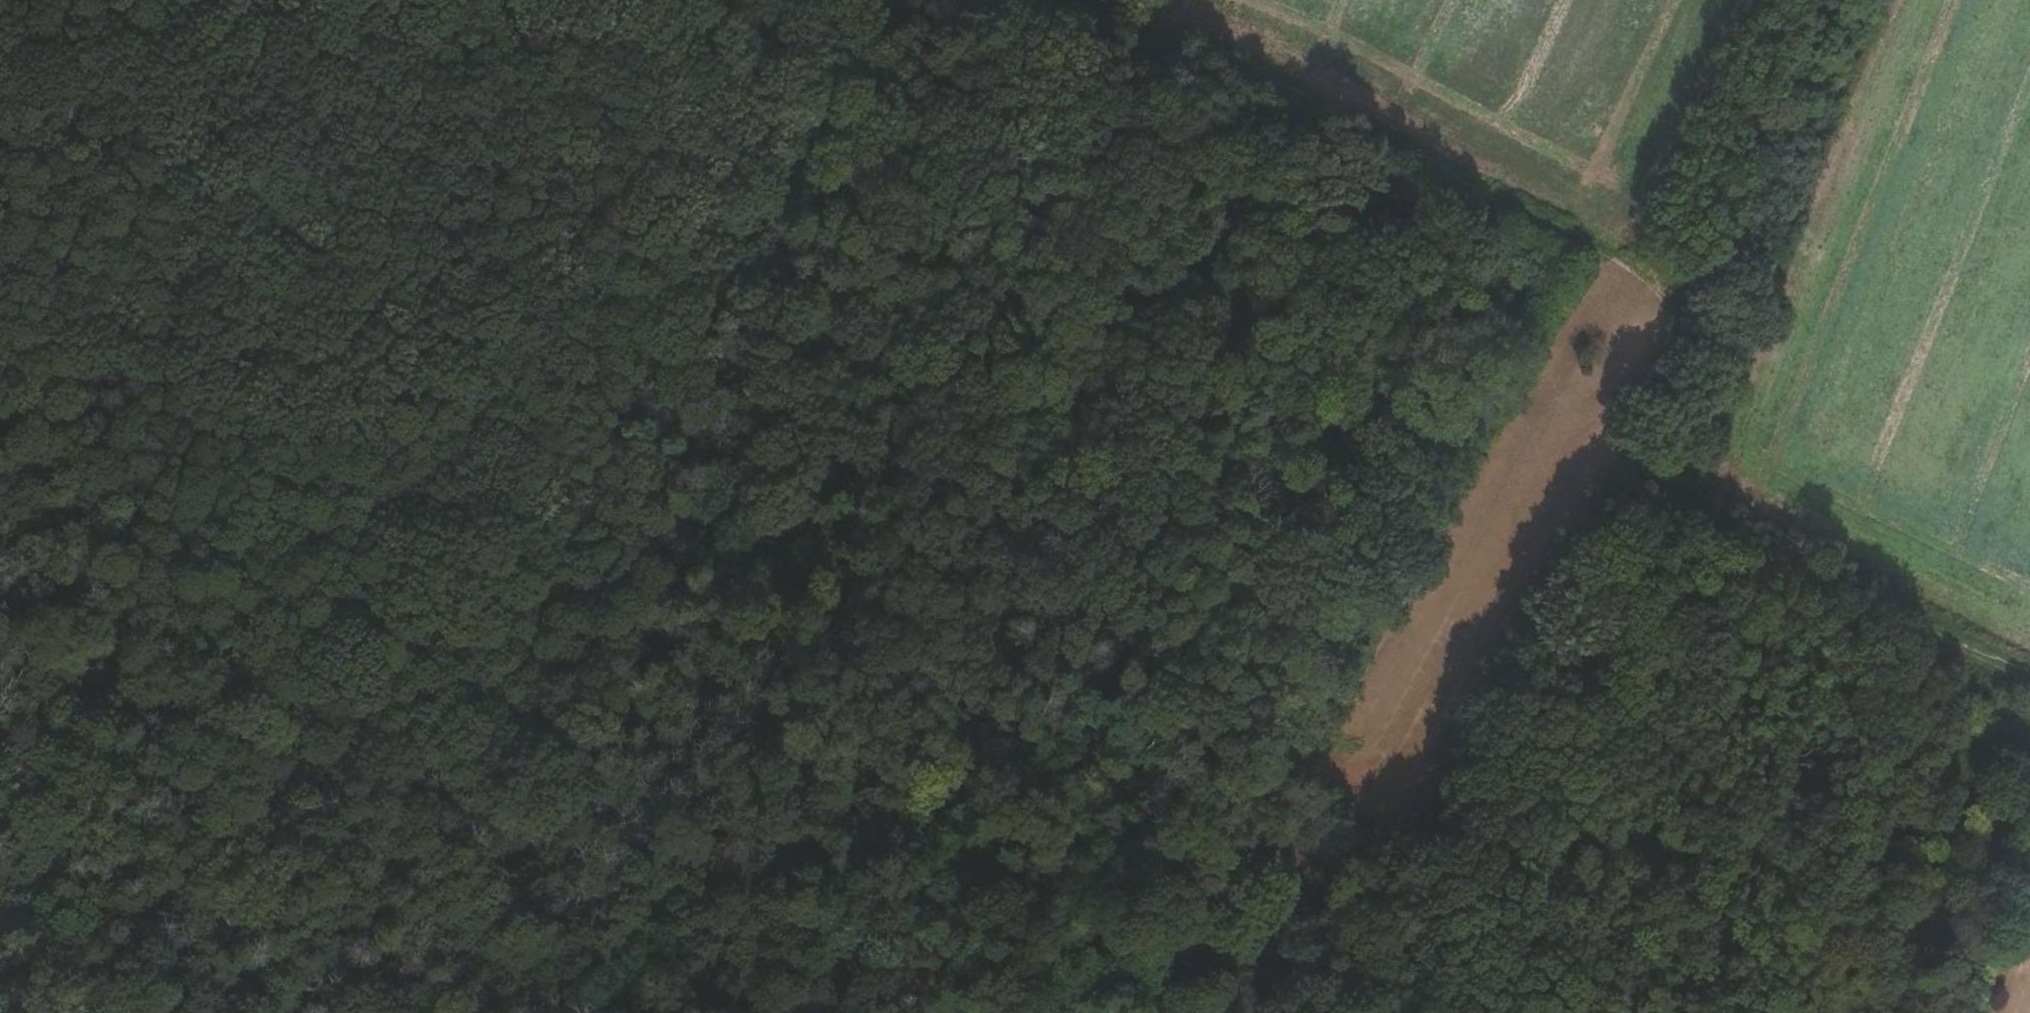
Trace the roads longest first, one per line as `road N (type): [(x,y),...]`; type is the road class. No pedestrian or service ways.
road 1 (track): [(2029,667),(1776,539),(1632,453),(1616,435),(1620,416),(1668,335),(1653,293),(1610,245),(1140,15),(1070,0)]
road 2 (track): [(815,37),(613,437),(544,624),(426,715)]
road 3 (track): [(414,0),(815,37)]
road 4 (track): [(426,715),(223,844)]

